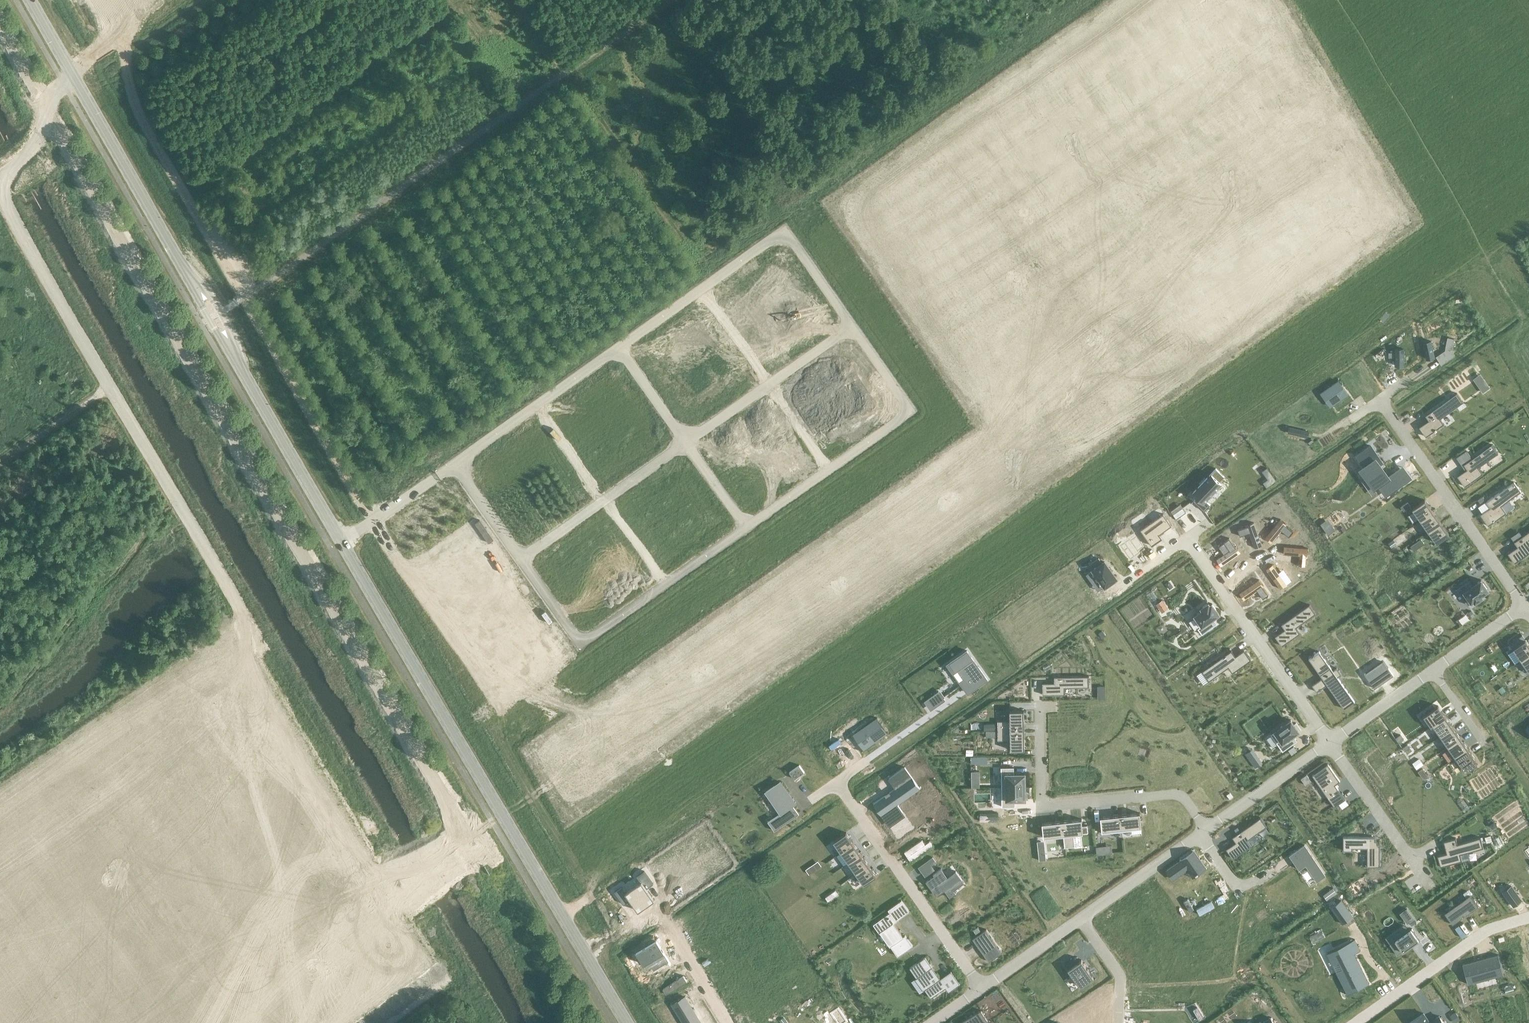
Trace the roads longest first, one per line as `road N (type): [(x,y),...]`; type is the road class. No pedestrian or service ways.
road 1 (tertiary): [(342,543),(32,0)]
road 2 (track): [(118,21),(137,113),(372,522)]
road 3 (residential): [(619,348),(785,231),(851,325)]
road 4 (tertiary): [(503,814),(342,543)]
road 5 (residential): [(851,325),(912,410),(746,527)]
road 6 (residential): [(746,527),(581,644),(521,558)]
road 7 (residential): [(503,814),(389,887),(240,955)]
road 8 (residential): [(1039,712),(1045,803),(1174,793),(1207,829)]
road 9 (residential): [(1183,536),(1330,743)]
road 10 (residential): [(836,782),(982,989)]
road 11 (residential): [(1379,400),(1524,606)]
road 12 (tertiary): [(628,1022),(503,814)]
road 13 (residential): [(1528,918),(1485,932),(1354,1022)]
road 14 (residential): [(851,325),(685,442)]
road 15 (residential): [(454,464),(619,348)]
road 16 (residential): [(685,442),(521,558)]
road 17 (residential): [(1430,887),(1330,743)]
road 18 (residential): [(1330,743),(1207,829)]
road 19 (residential): [(1200,834),(1080,918)]
road 20 (residential): [(342,543),(454,464)]
road 21 (track): [(112,385),(0,464)]
road 22 (residential): [(657,907),(727,1022)]
road 23 (residential): [(1433,671),(1330,743)]
road 24 (residential): [(1080,918),(982,989)]

